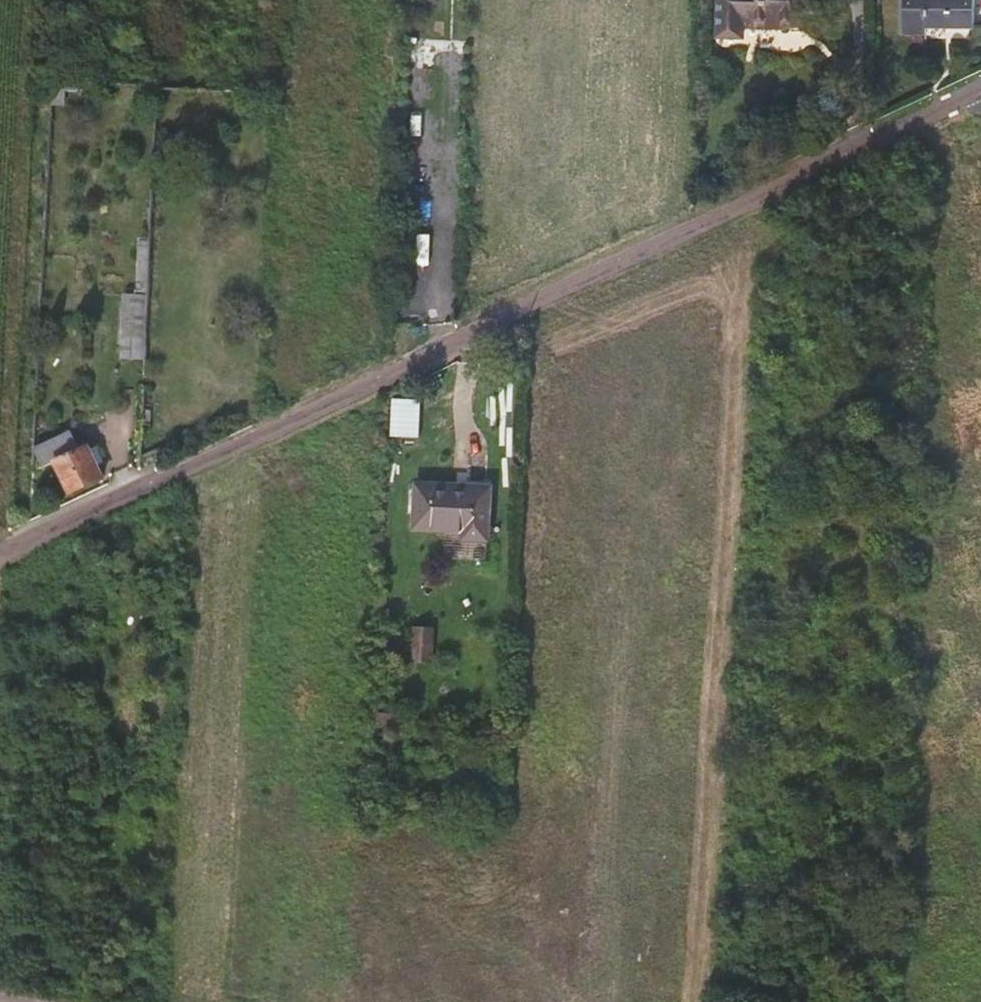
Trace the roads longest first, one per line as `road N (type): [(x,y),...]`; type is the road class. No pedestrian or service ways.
road 1 (unclassified): [(0,551),(980,90)]

